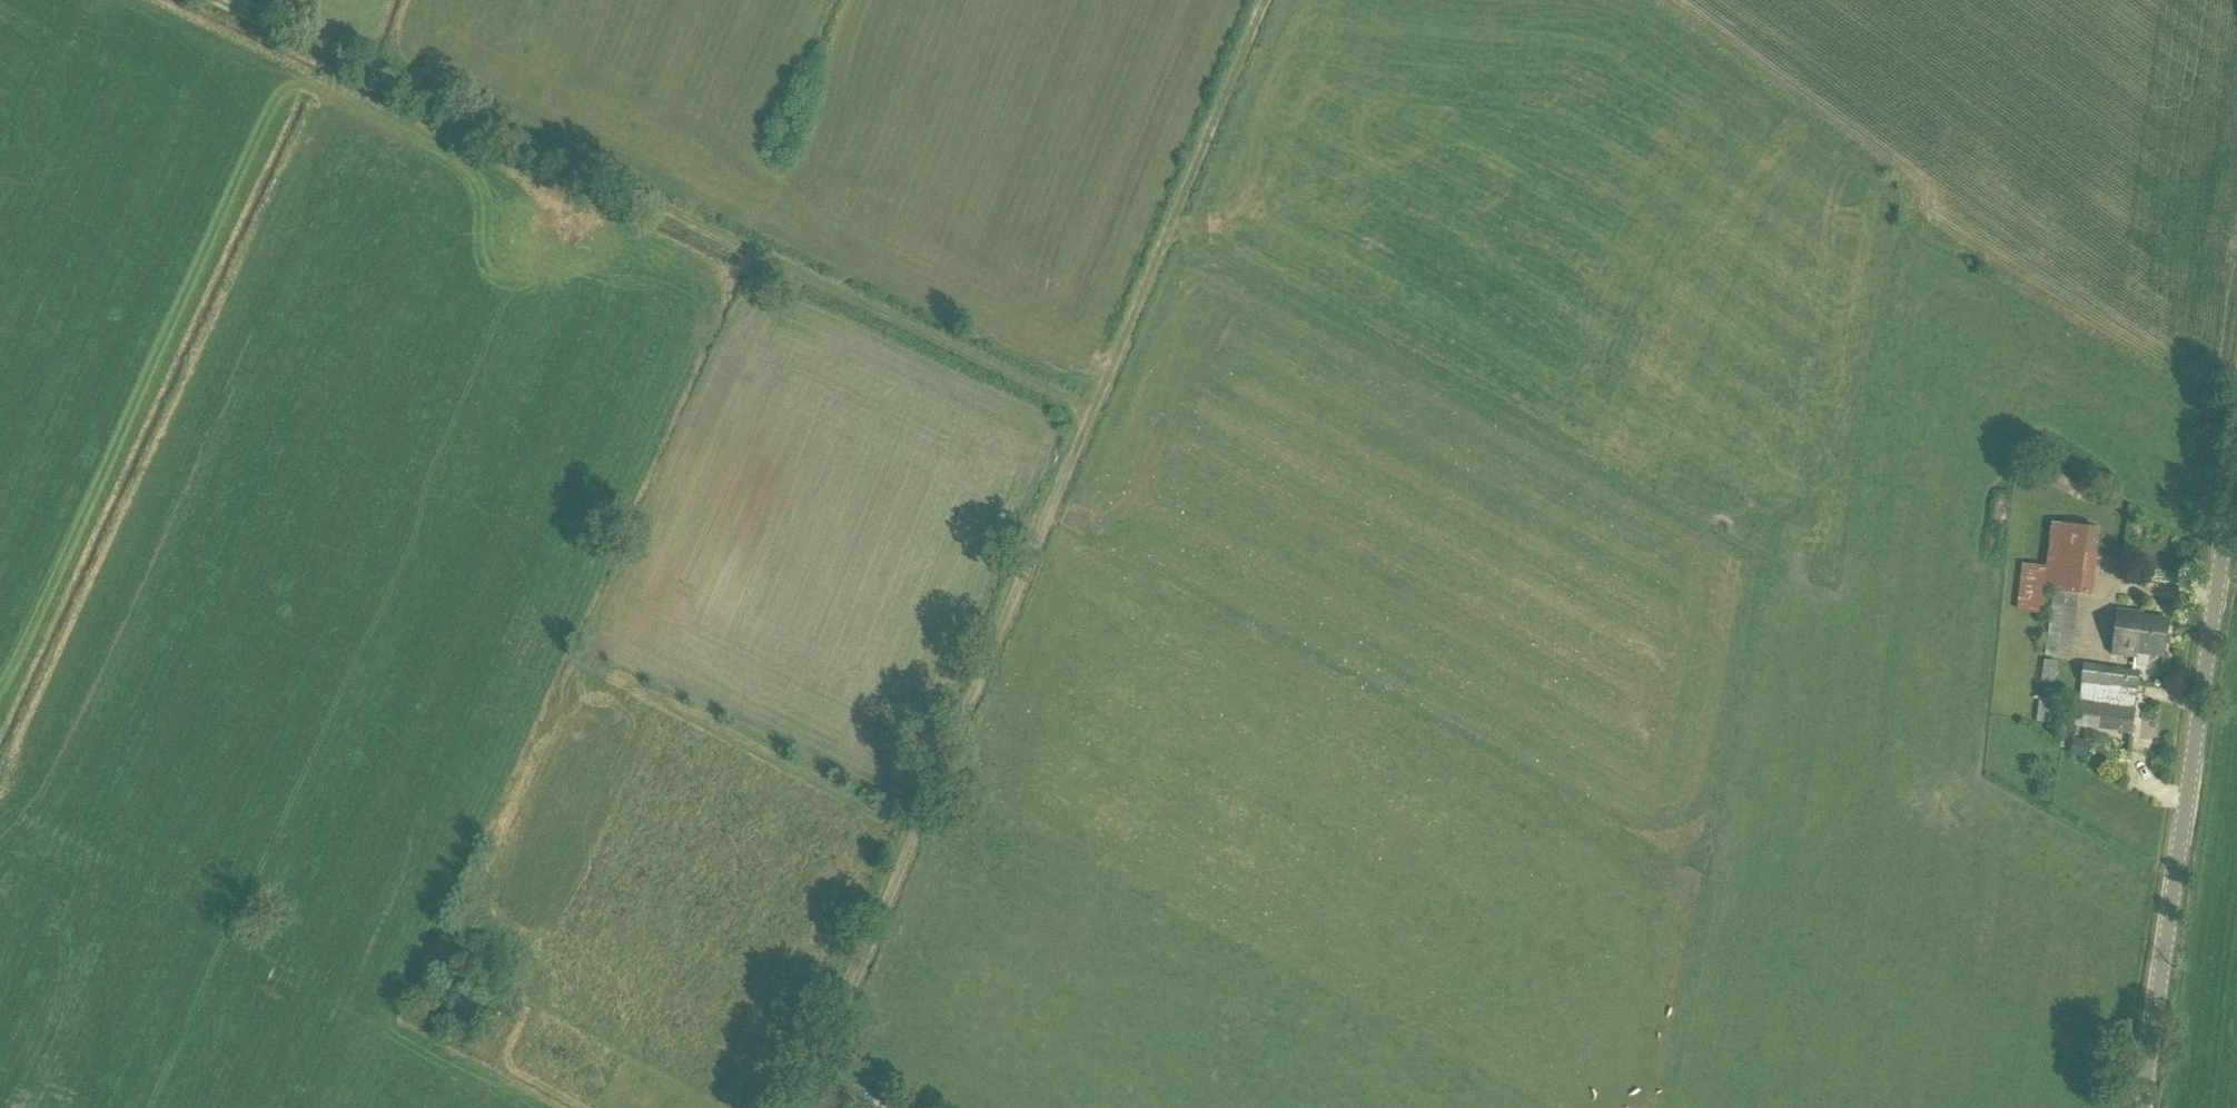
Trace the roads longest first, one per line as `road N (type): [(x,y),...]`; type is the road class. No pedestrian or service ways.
road 1 (track): [(212,0),(1093,416)]
road 2 (track): [(801,1107),(1093,416)]
road 3 (unclassified): [(2141,1107),(2236,438)]
road 4 (track): [(1093,416),(1266,0)]

